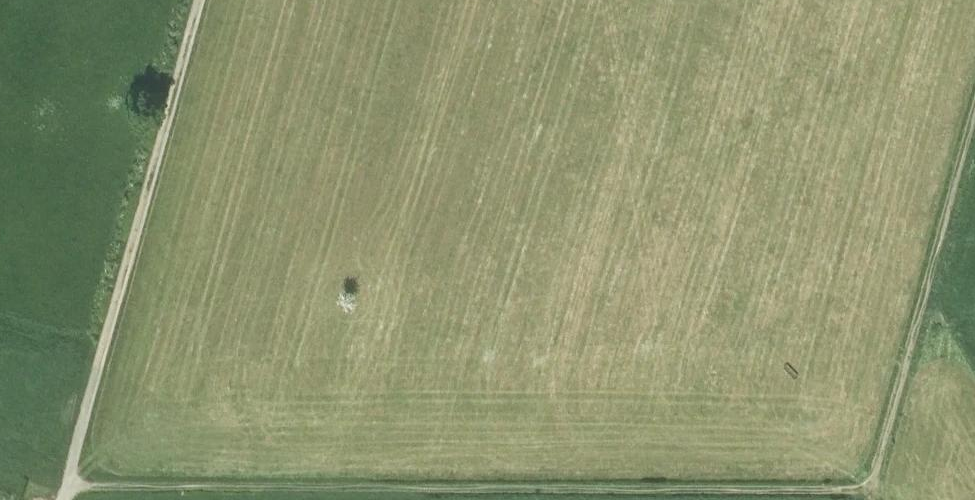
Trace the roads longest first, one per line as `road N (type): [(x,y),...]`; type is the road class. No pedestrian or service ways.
road 1 (track): [(874,489),(65,489)]
road 2 (track): [(65,489),(199,0)]
road 3 (track): [(974,122),(874,489)]

